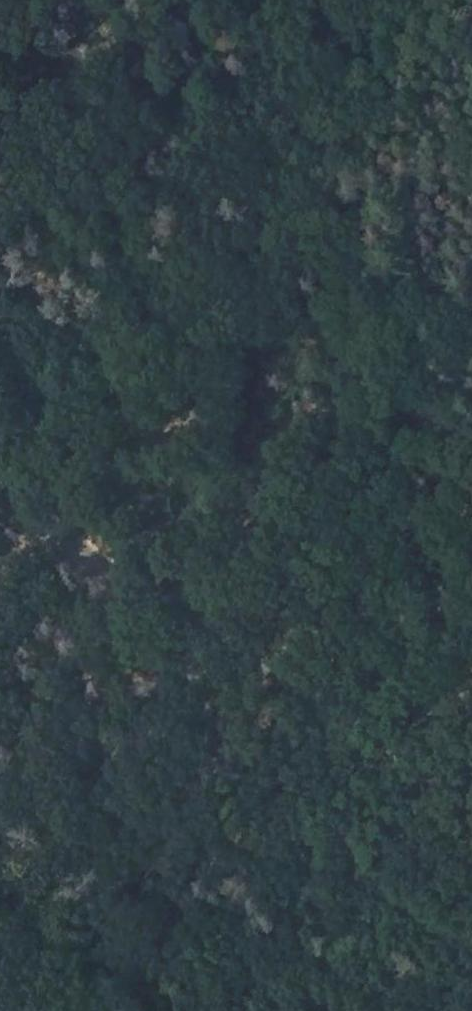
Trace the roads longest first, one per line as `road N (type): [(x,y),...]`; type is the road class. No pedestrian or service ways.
road 1 (track): [(0,488),(471,792)]
road 2 (track): [(471,324),(419,344),(231,641)]

